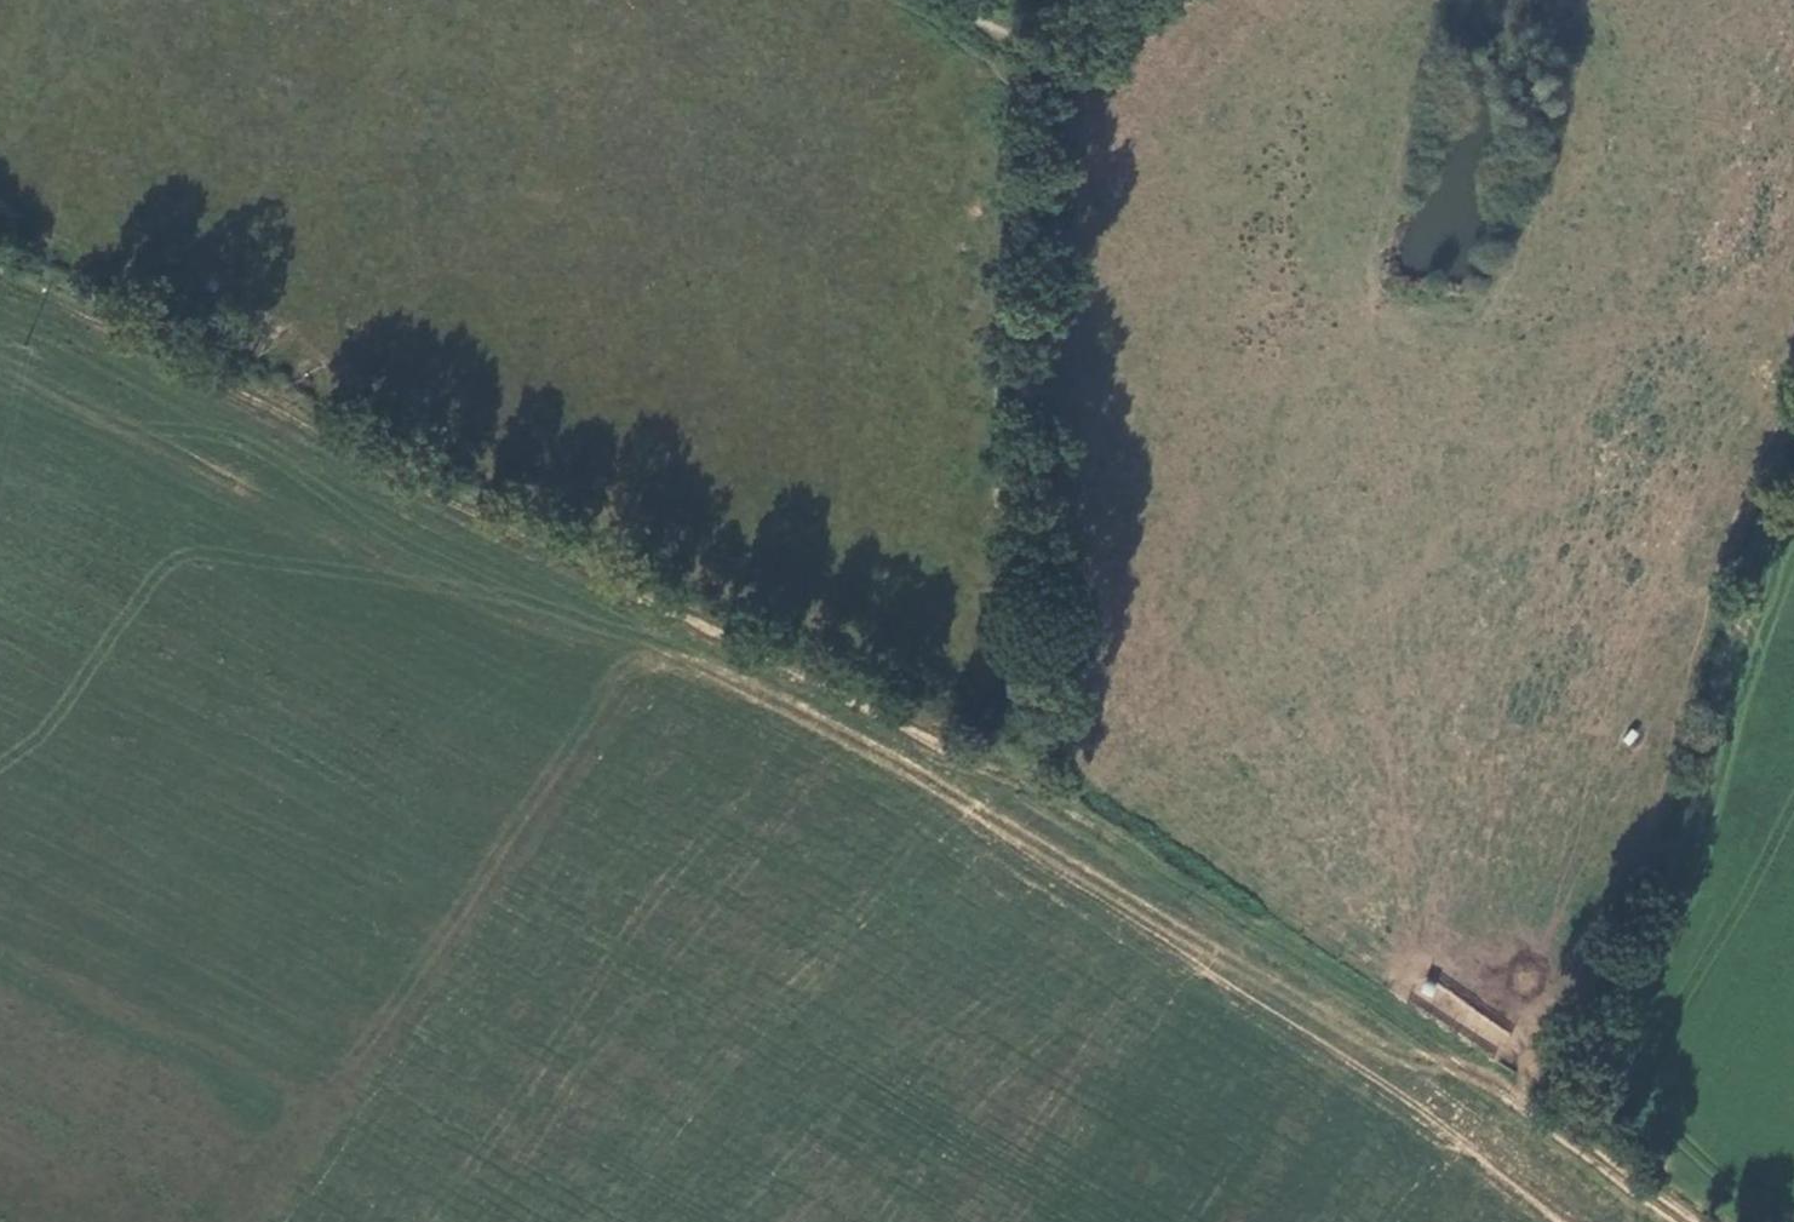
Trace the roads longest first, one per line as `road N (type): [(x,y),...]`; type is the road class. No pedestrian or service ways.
road 1 (track): [(1083,0),(1039,40),(1008,40),(940,0)]
road 2 (track): [(1537,1134),(1653,1221)]

